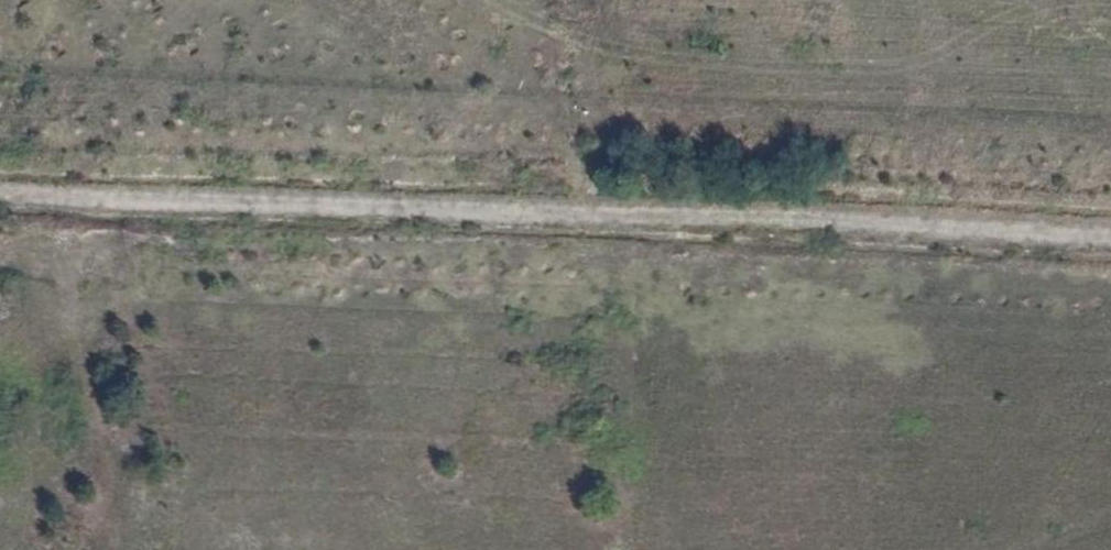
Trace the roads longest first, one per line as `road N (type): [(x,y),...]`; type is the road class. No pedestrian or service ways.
road 1 (track): [(0,187),(1110,232)]
road 2 (primary): [(475,0),(831,106),(1110,167)]
road 3 (primary): [(1110,114),(783,43),(632,0)]
road 4 (track): [(50,190),(109,549)]
road 5 (track): [(565,0),(620,212)]

